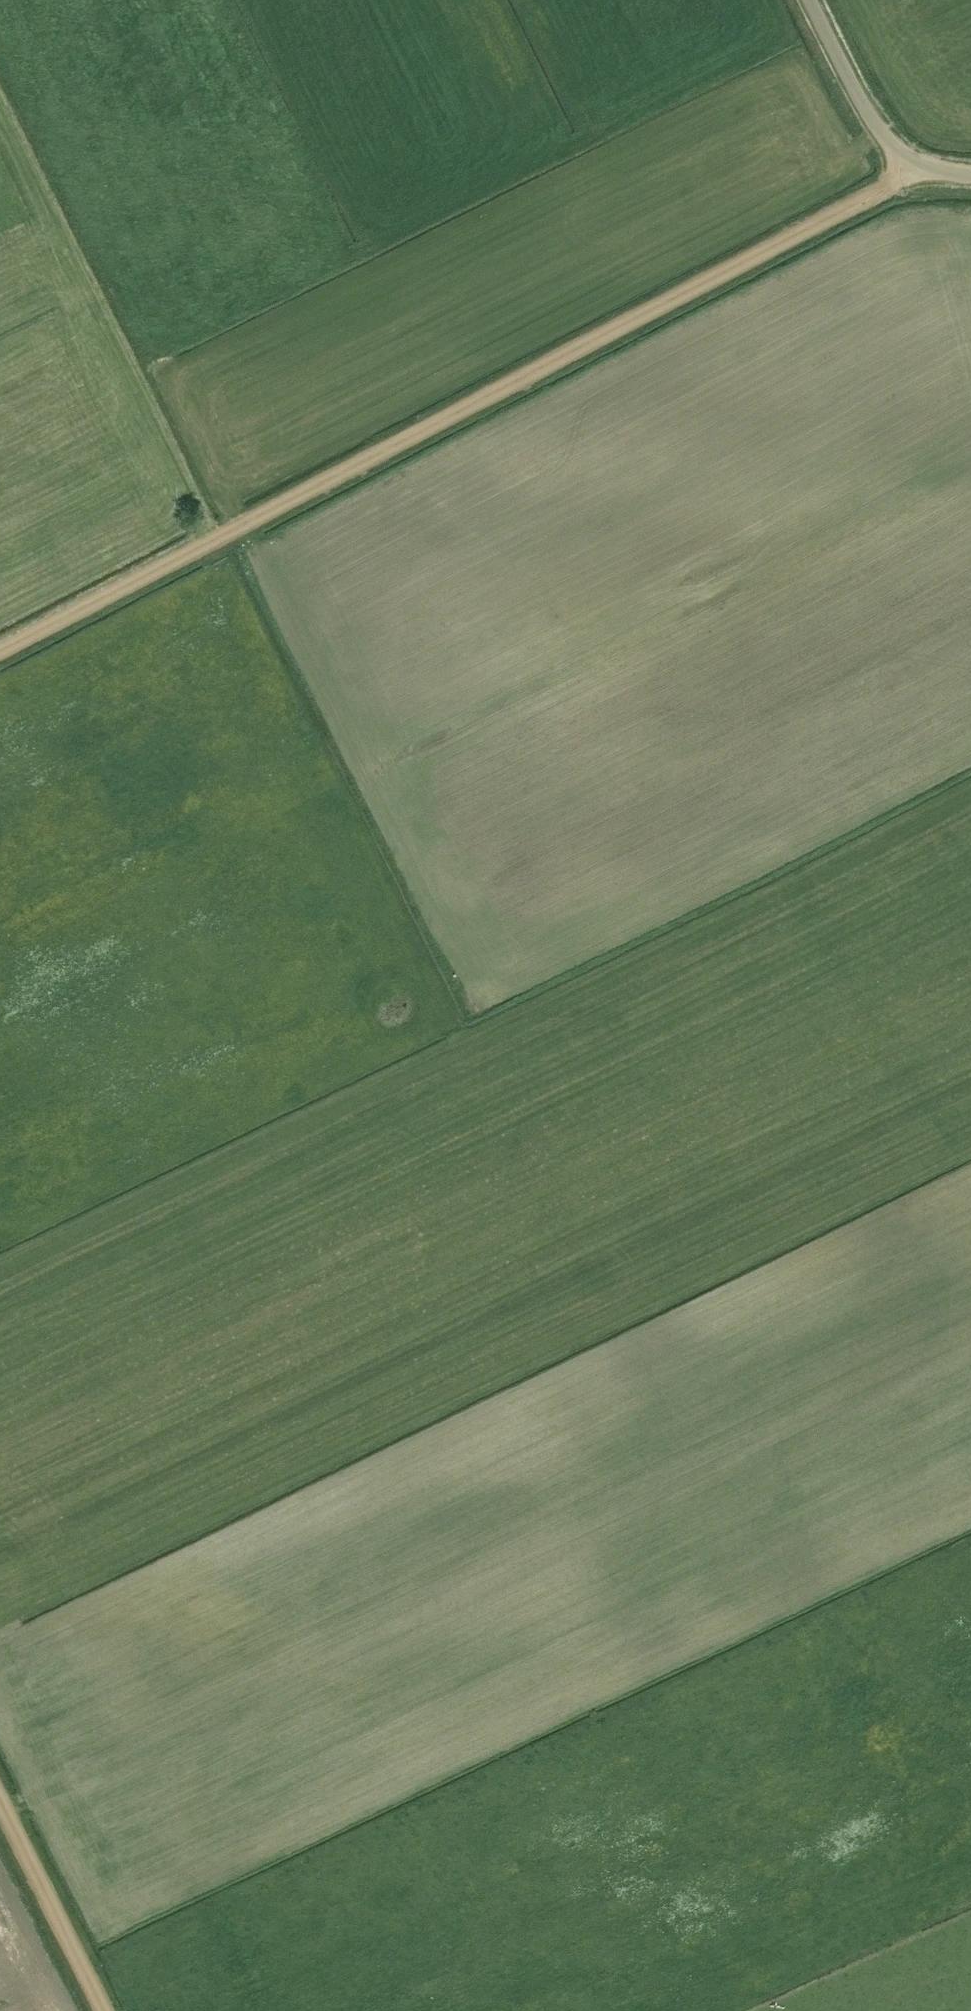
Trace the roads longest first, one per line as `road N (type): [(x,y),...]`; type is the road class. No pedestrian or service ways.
road 1 (track): [(0,648),(915,167)]
road 2 (unclassified): [(970,177),(915,167),(890,150),(804,0)]
road 3 (track): [(98,2010),(0,1807)]

